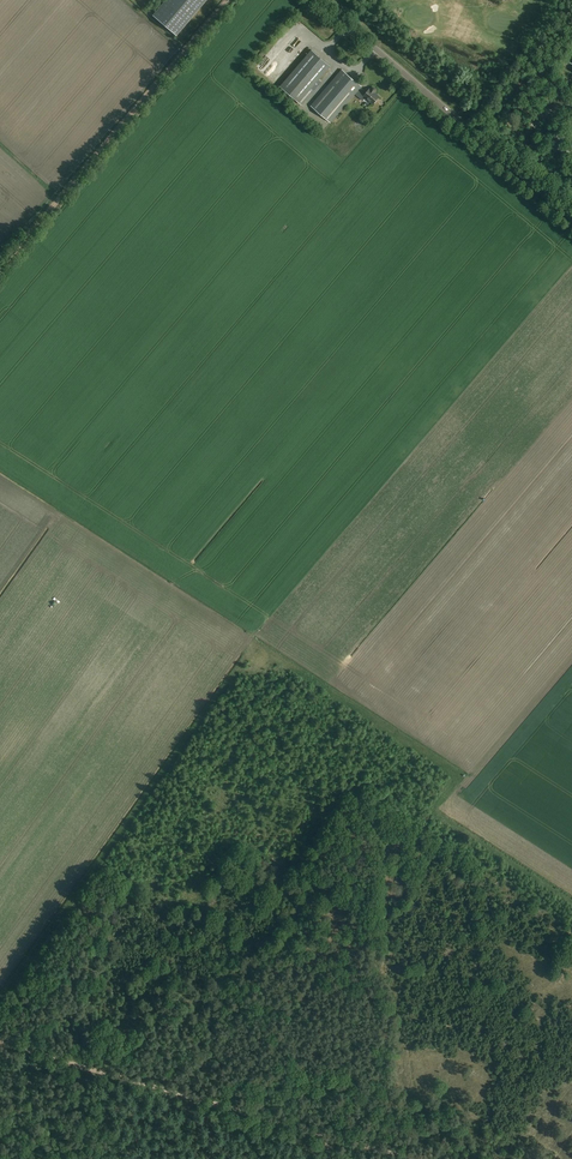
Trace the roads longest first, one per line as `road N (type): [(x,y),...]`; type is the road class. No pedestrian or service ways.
road 1 (track): [(228,0),(0,267)]
road 2 (track): [(419,1158),(89,1069)]
road 3 (tertiary): [(571,216),(319,0)]

